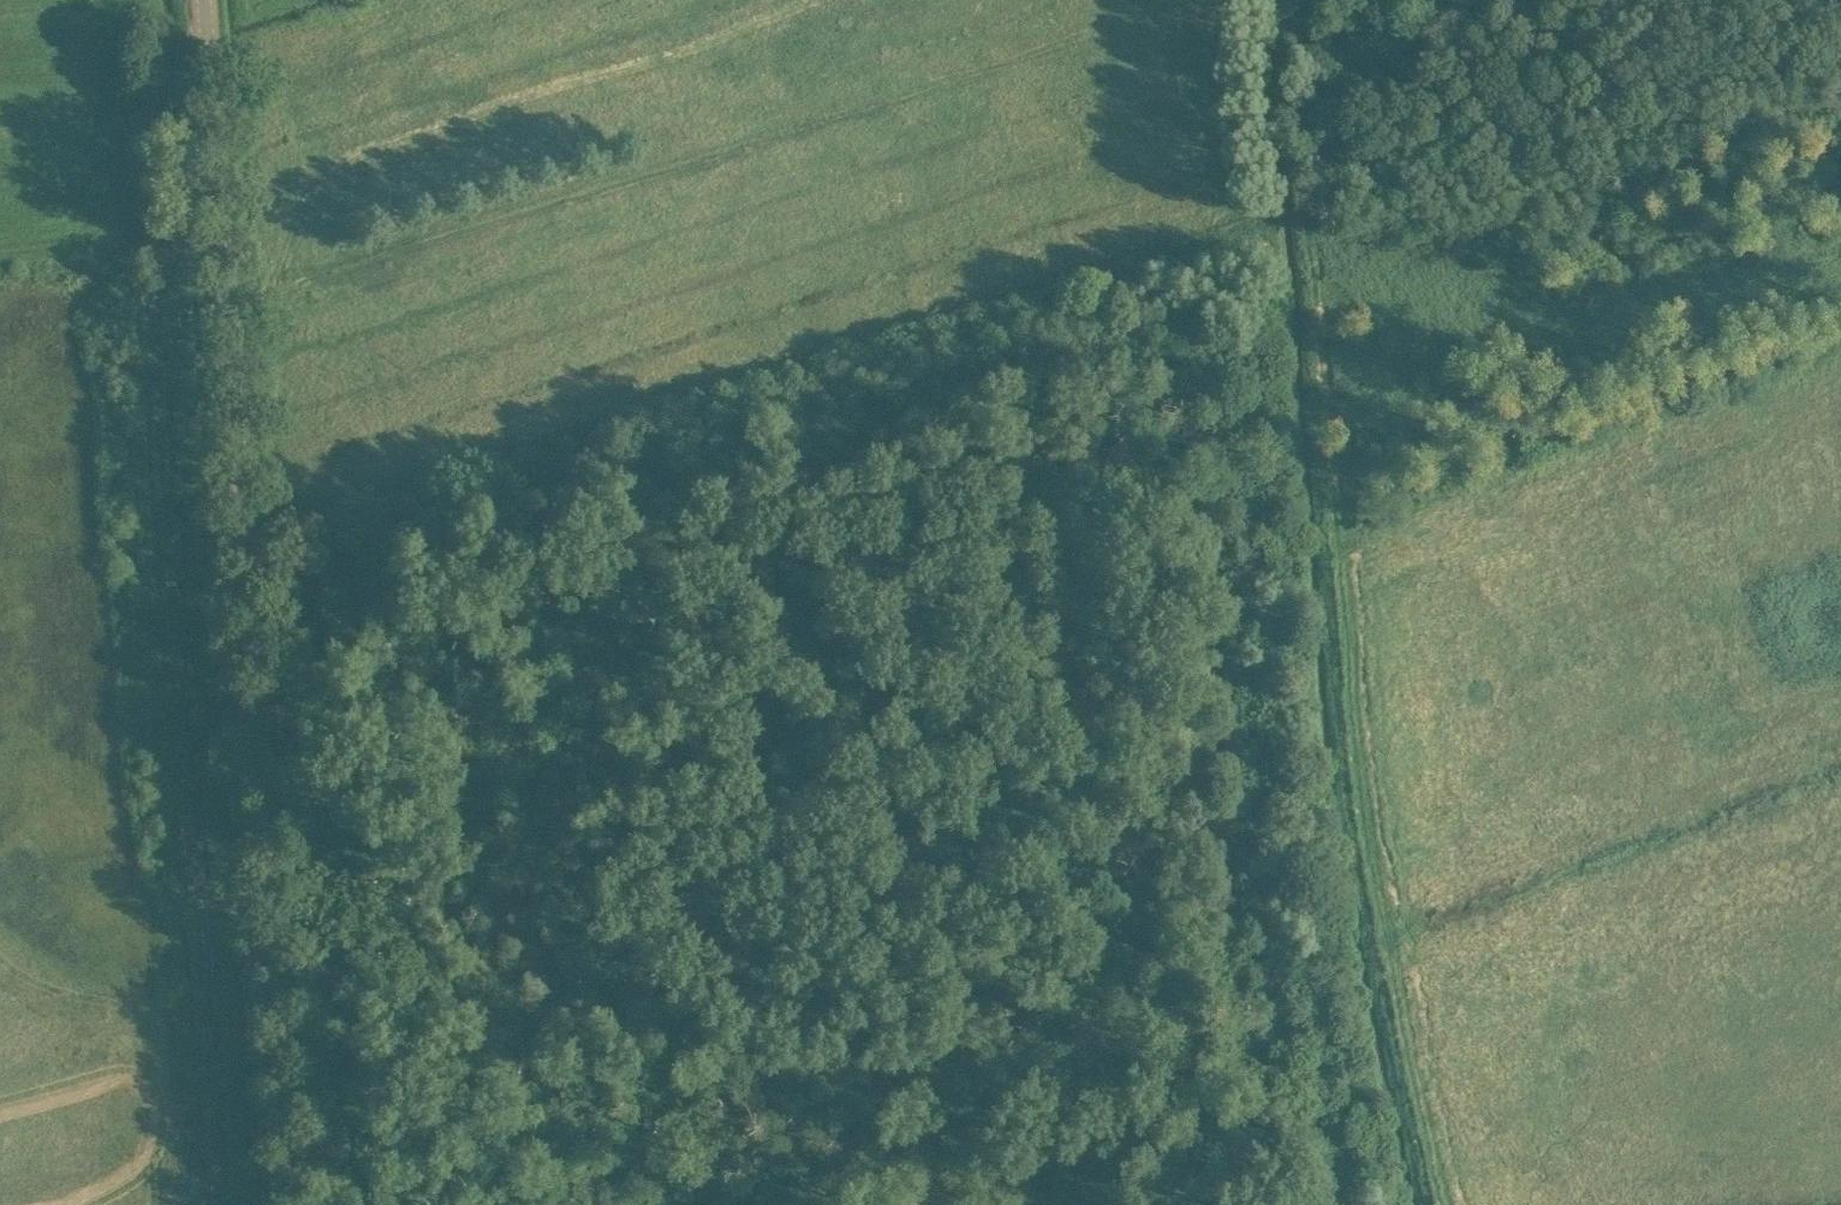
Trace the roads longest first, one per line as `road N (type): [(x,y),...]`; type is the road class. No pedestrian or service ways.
road 1 (tertiary): [(298,1204),(204,0)]

